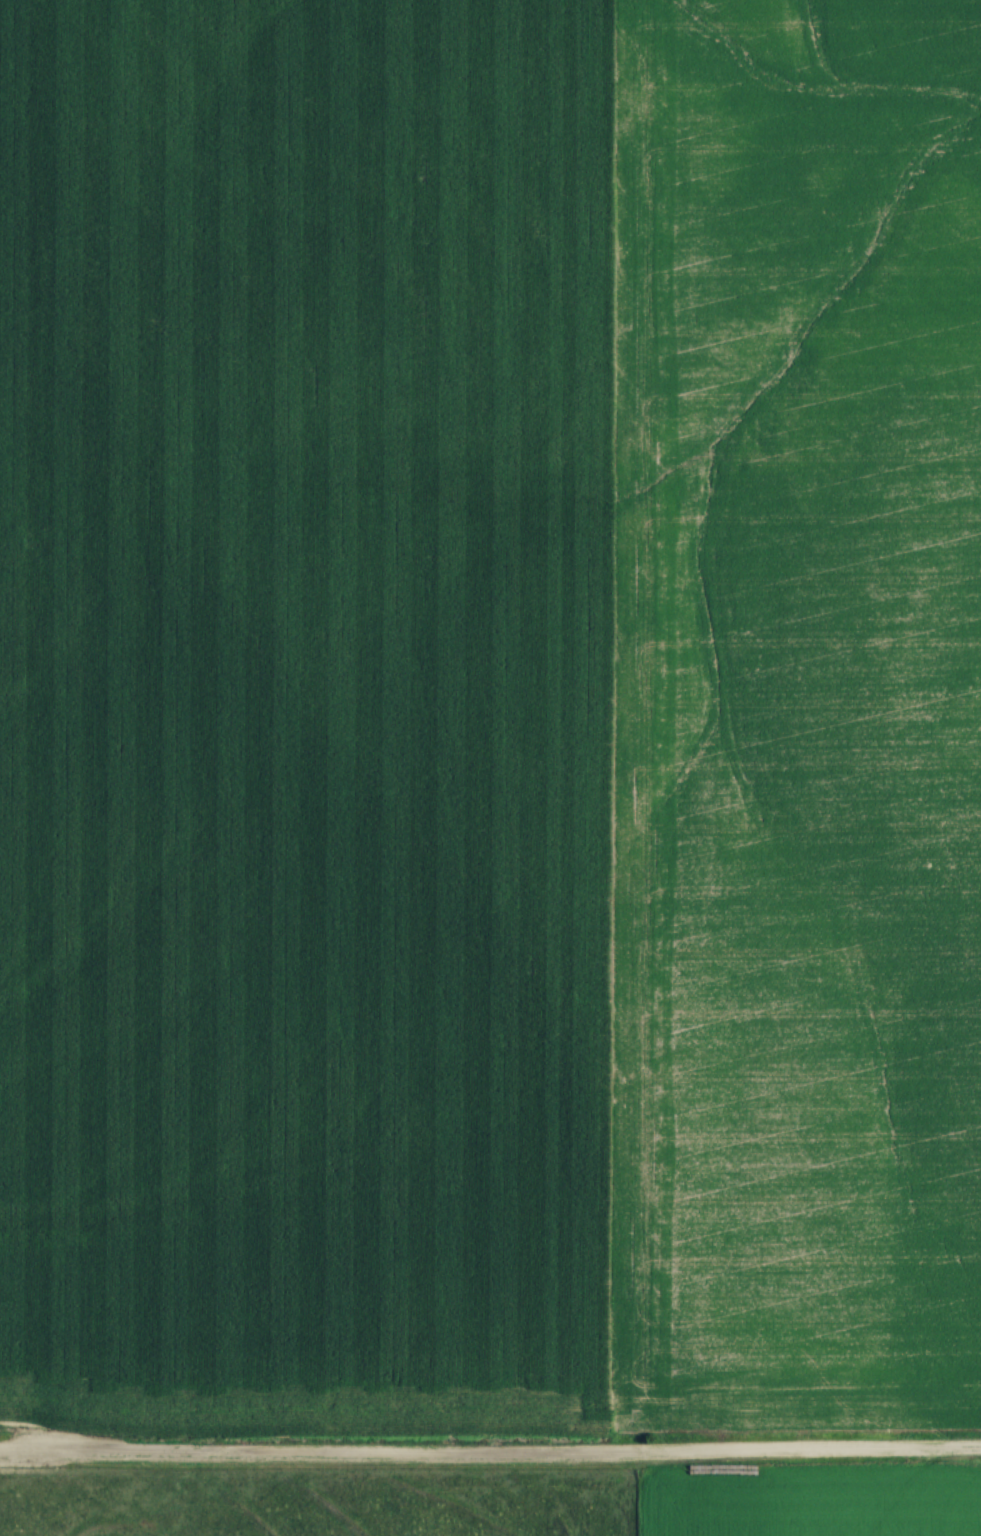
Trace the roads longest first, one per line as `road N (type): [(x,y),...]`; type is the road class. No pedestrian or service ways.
road 1 (residential): [(0,1454),(980,1454)]

